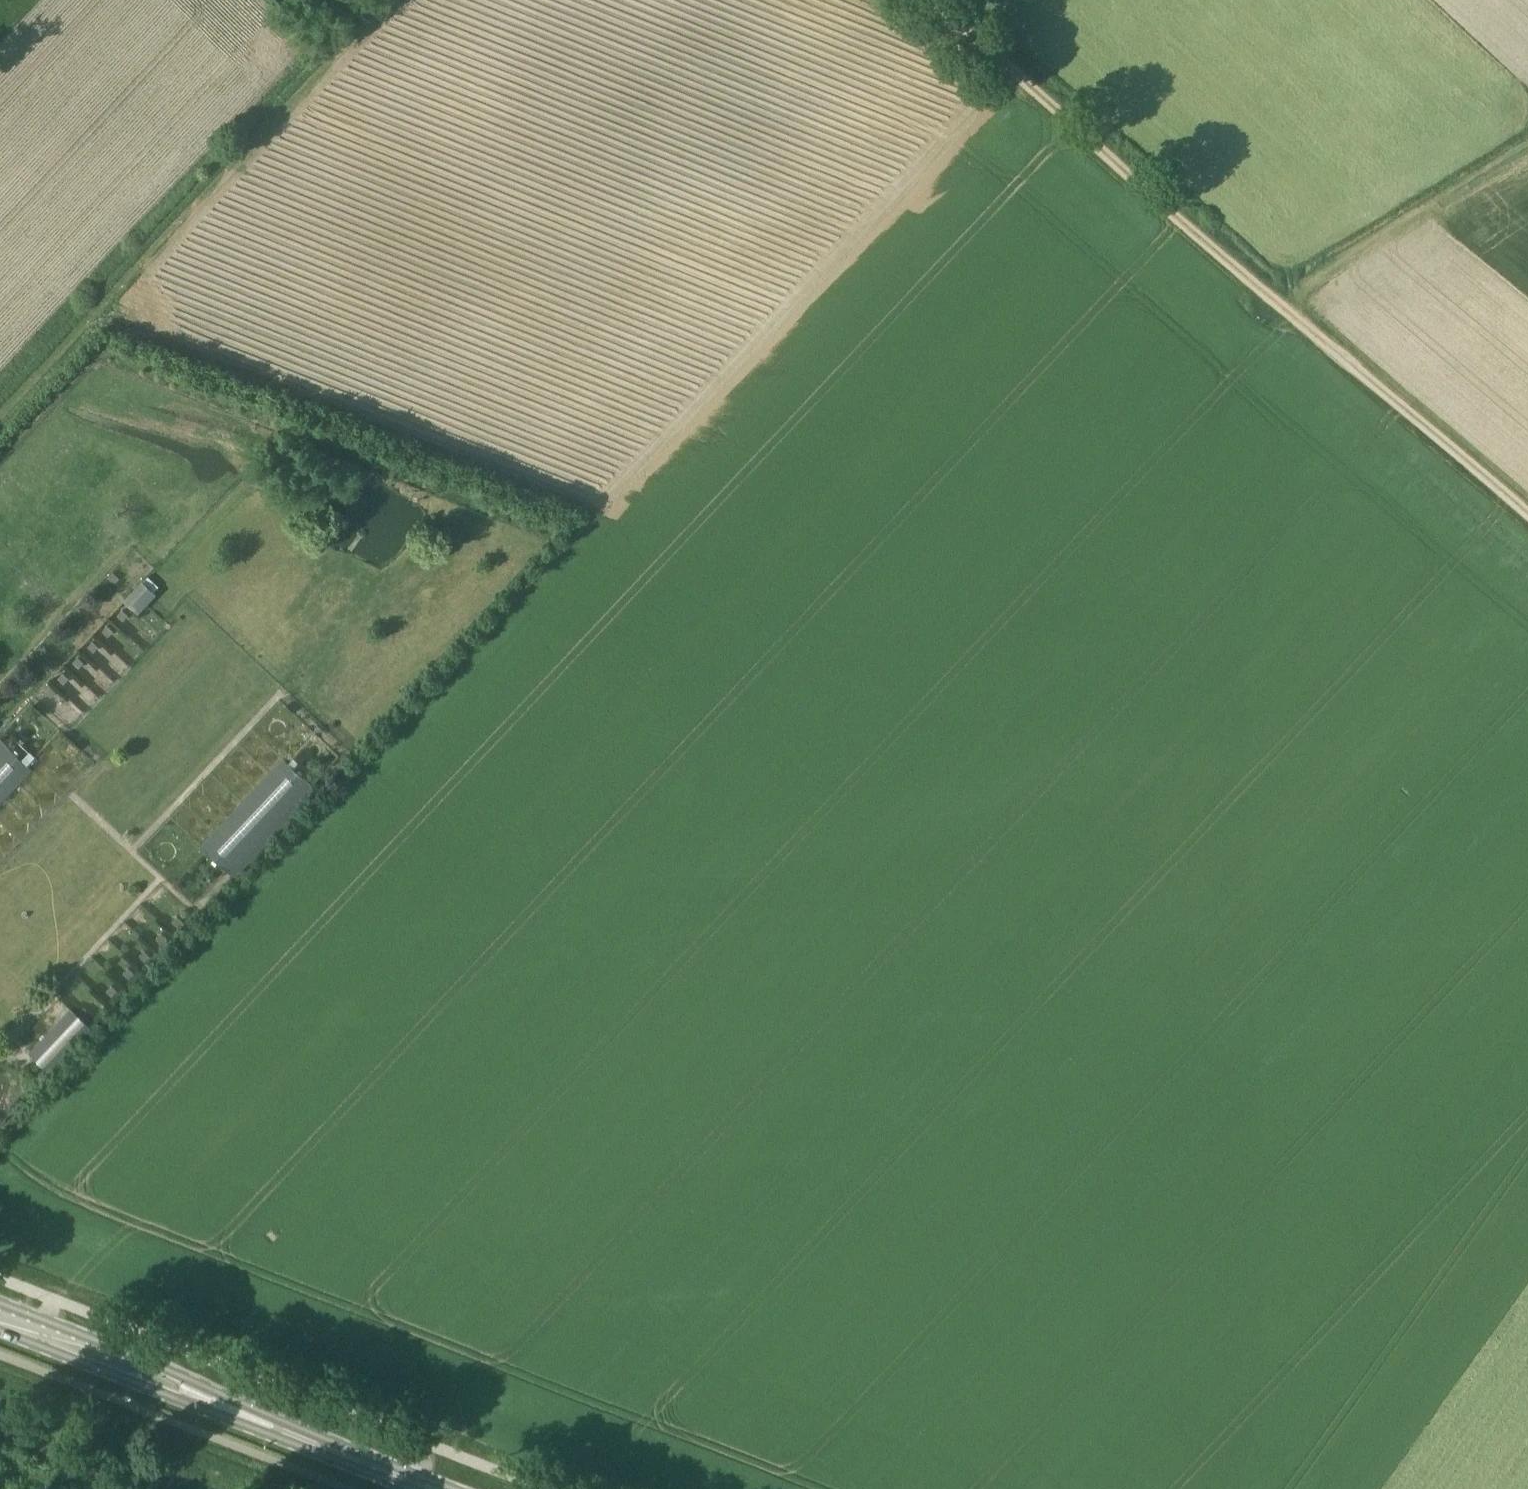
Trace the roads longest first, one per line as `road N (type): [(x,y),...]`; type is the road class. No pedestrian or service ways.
road 1 (track): [(1527,524),(926,0)]
road 2 (secondary): [(430,1488),(0,1323)]

